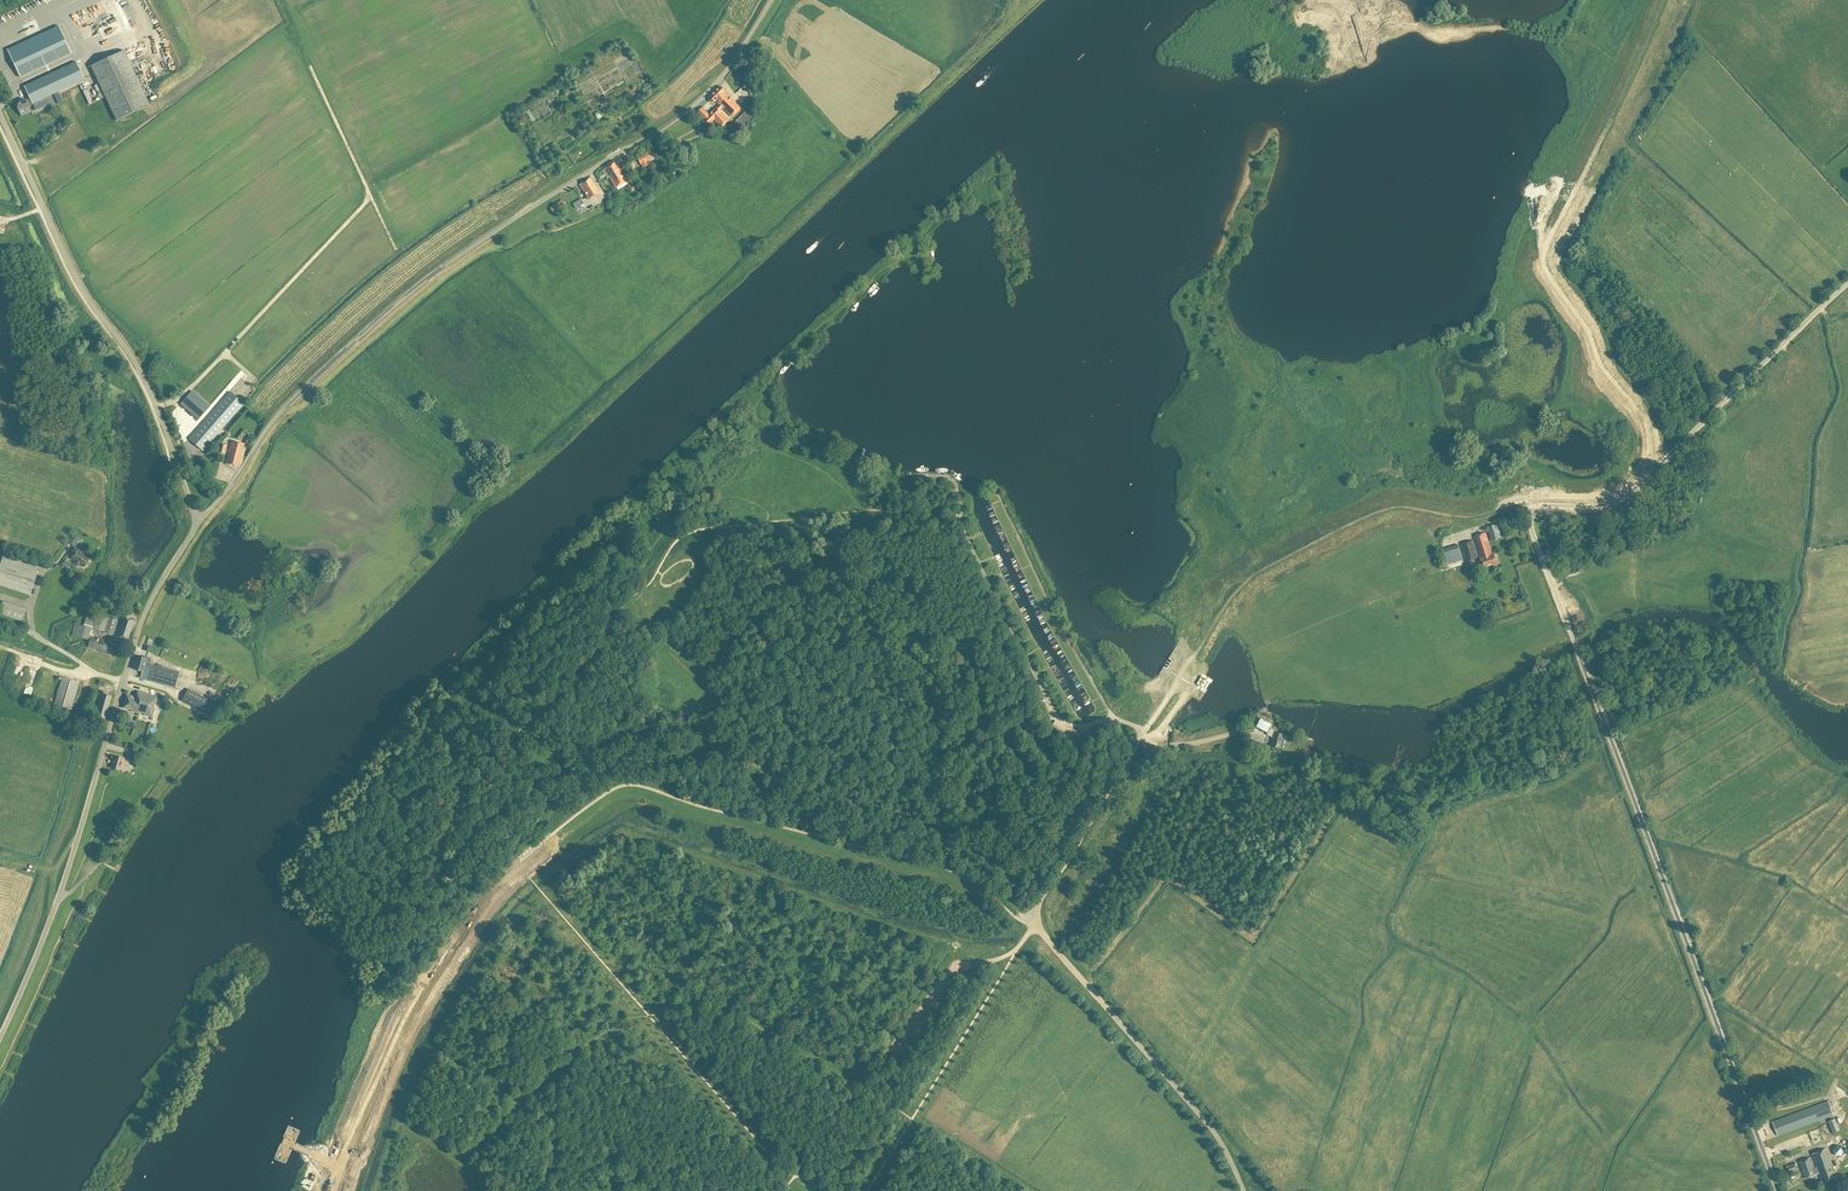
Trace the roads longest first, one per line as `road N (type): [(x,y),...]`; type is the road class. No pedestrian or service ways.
road 1 (unclassified): [(1778,1190),(1529,518),(1546,497),(1609,495),(1639,483),(1847,284)]
road 2 (unclassified): [(198,525),(277,417),(363,333),(477,243),(691,107),(720,80),(772,0)]
road 3 (unclassified): [(0,1038),(64,882),(142,620),(198,525)]
road 4 (unclassified): [(198,525),(146,385),(76,279),(0,113)]
road 5 (unclassified): [(1243,1190),(1215,1133),(1036,927)]
road 6 (unclassified): [(957,494),(962,528),(1056,713),(1079,727),(1111,717)]
road 7 (unclassified): [(1142,737),(1036,919)]
road 8 (track): [(895,1055),(958,965),(1007,956)]

